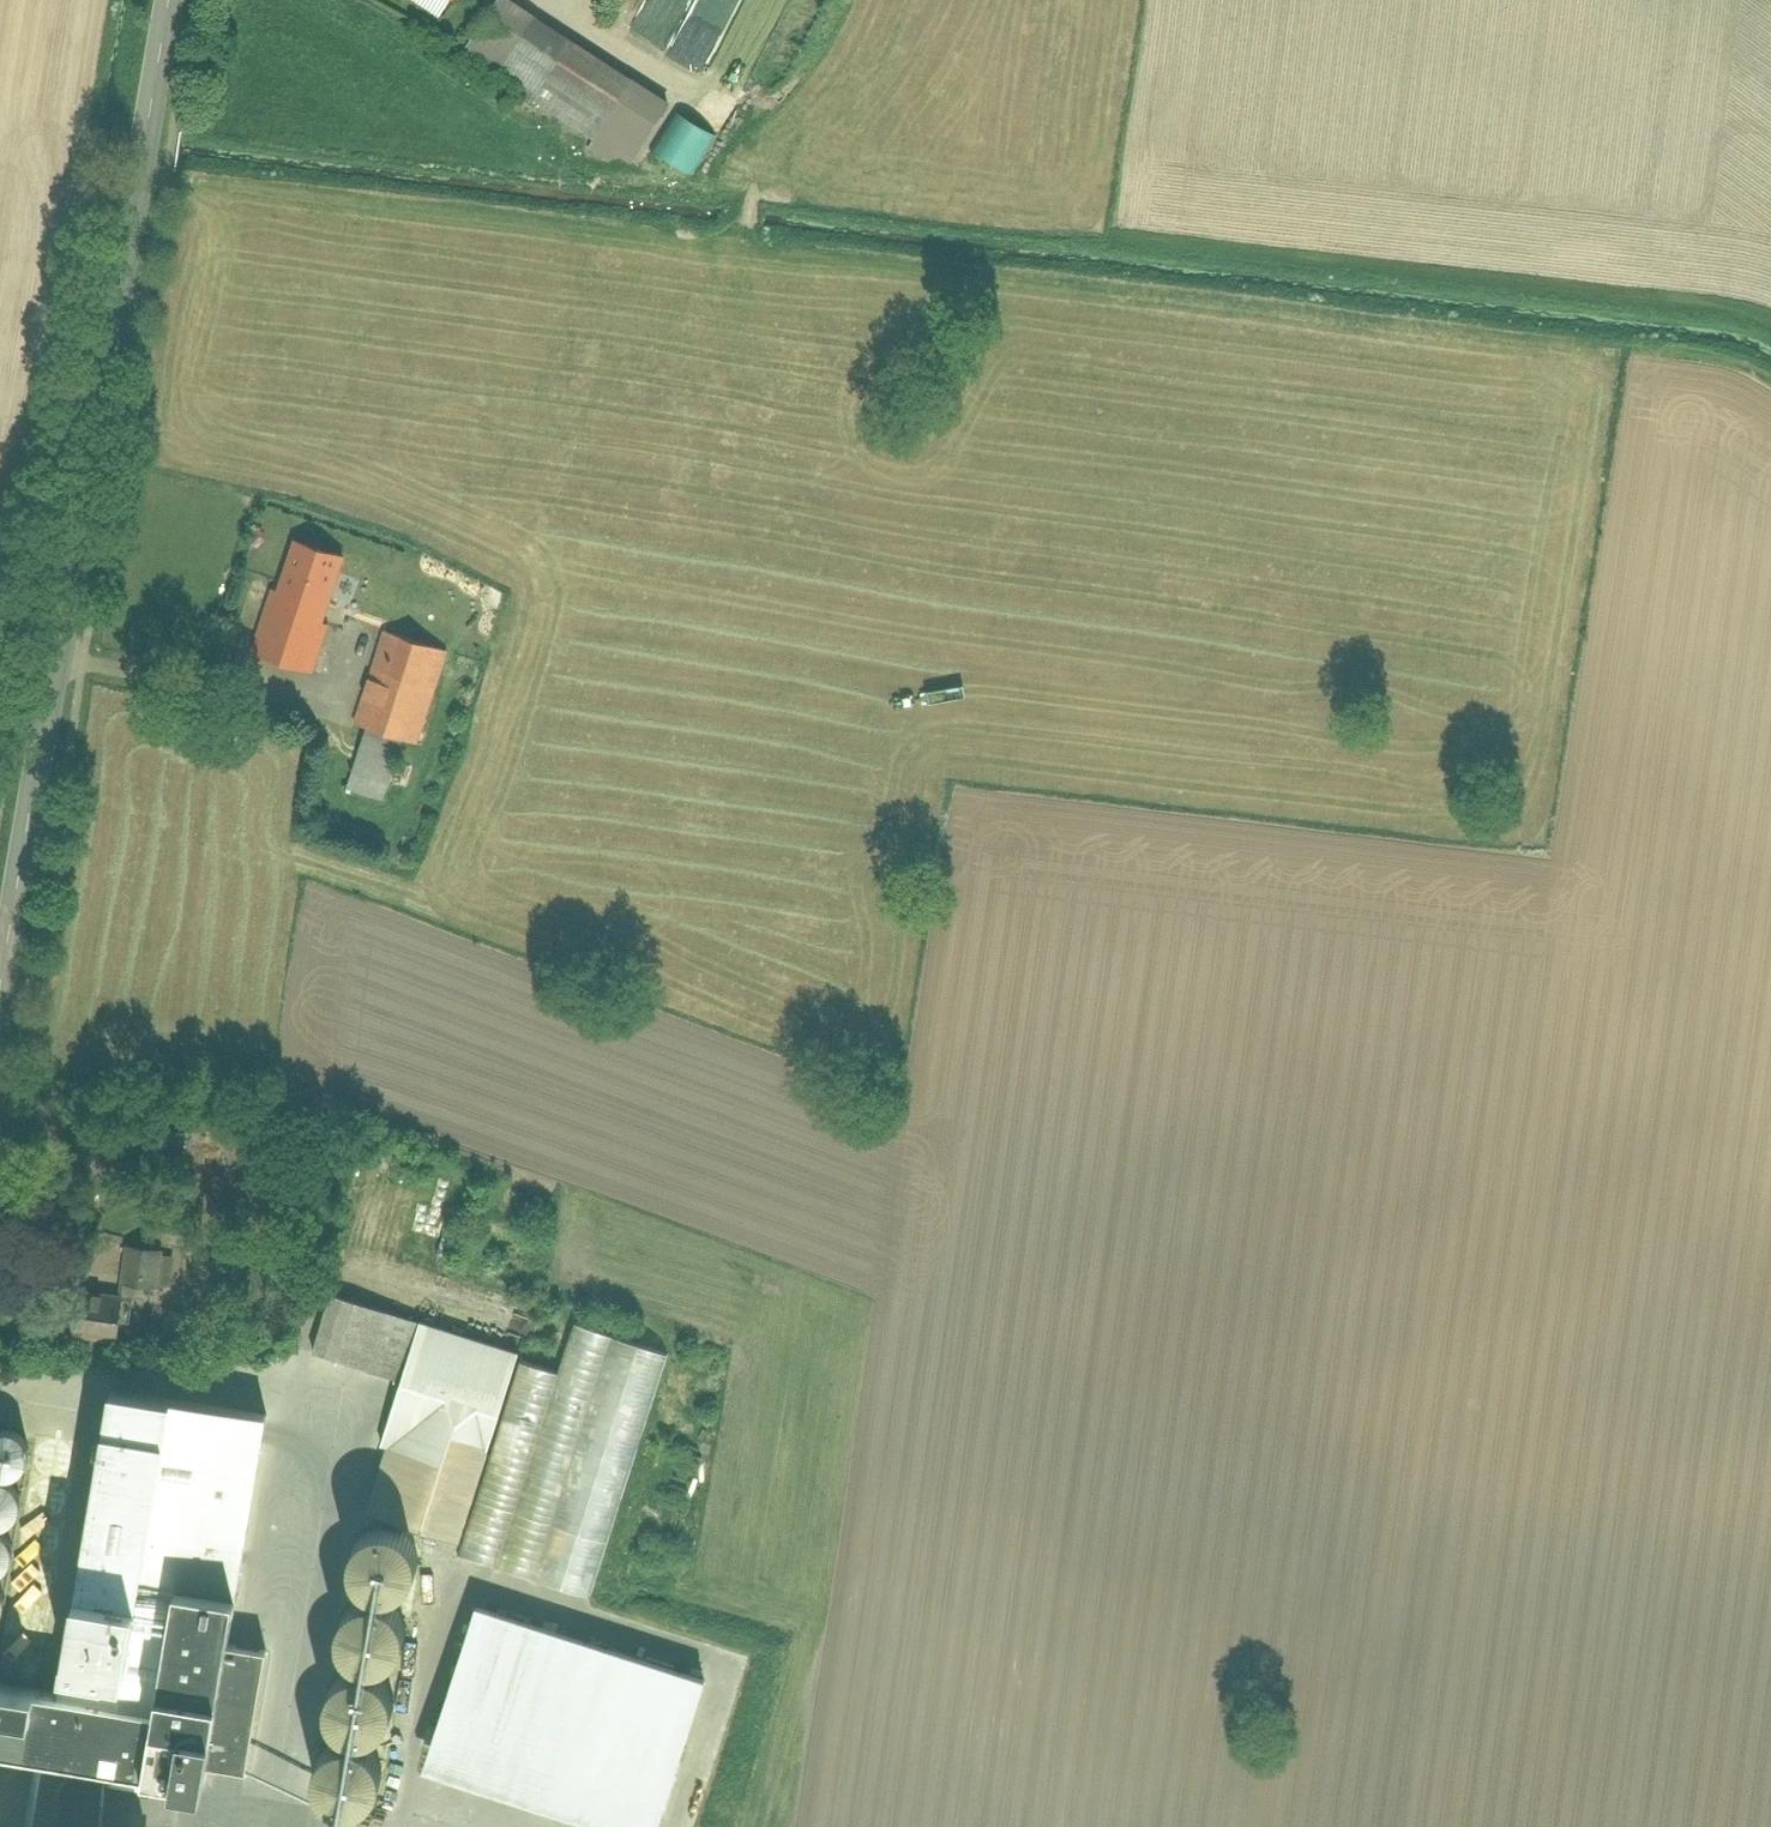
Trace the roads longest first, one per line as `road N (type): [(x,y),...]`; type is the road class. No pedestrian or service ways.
road 1 (tertiary): [(173,0),(0,1022)]

